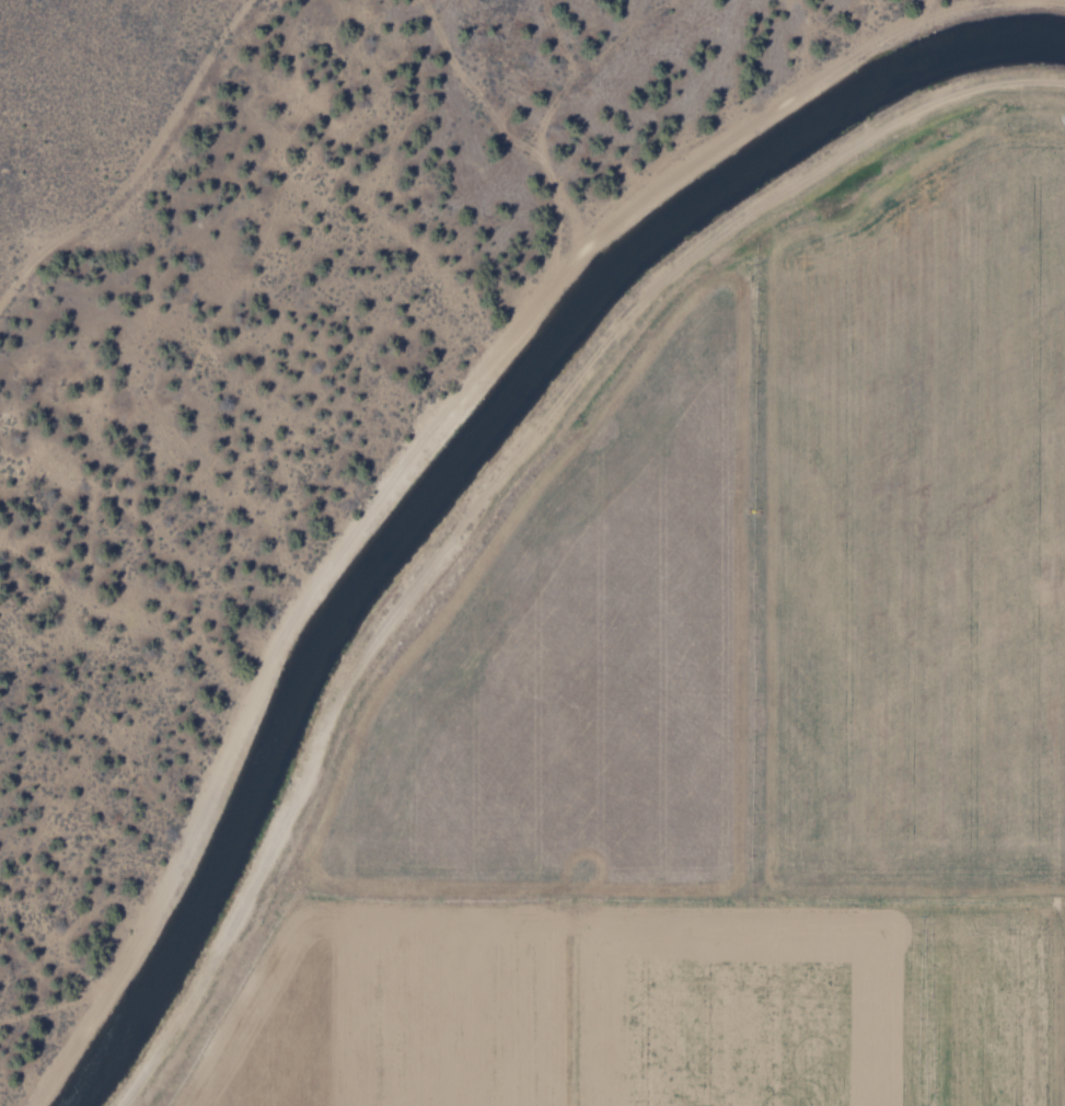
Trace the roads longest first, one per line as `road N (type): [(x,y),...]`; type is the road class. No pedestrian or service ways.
road 1 (track): [(115,1105),(216,954),(369,647),(673,272),(938,100),(1064,82)]

